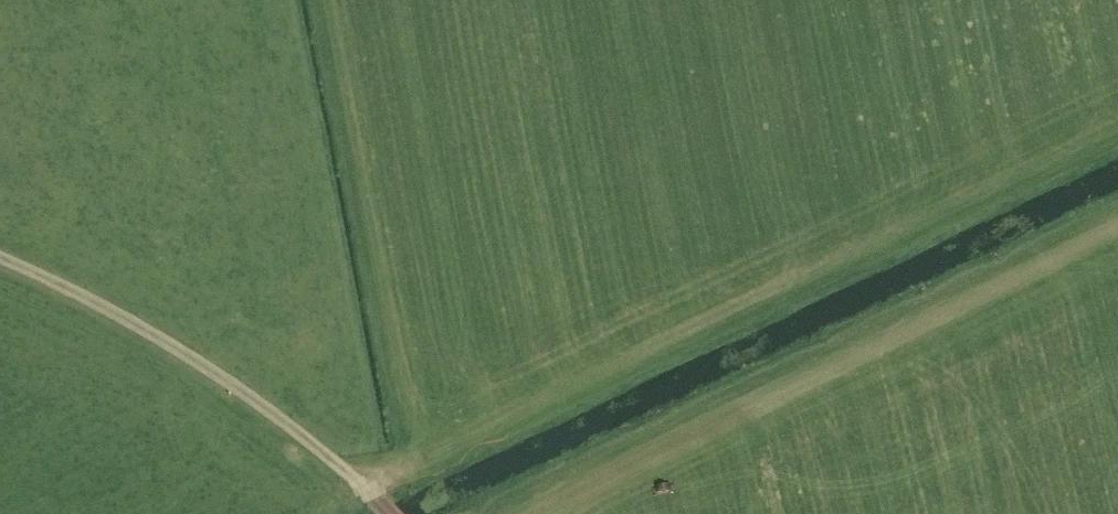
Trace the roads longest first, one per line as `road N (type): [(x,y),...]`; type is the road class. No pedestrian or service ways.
road 1 (track): [(0,254),(139,322),(236,382),(395,513)]

